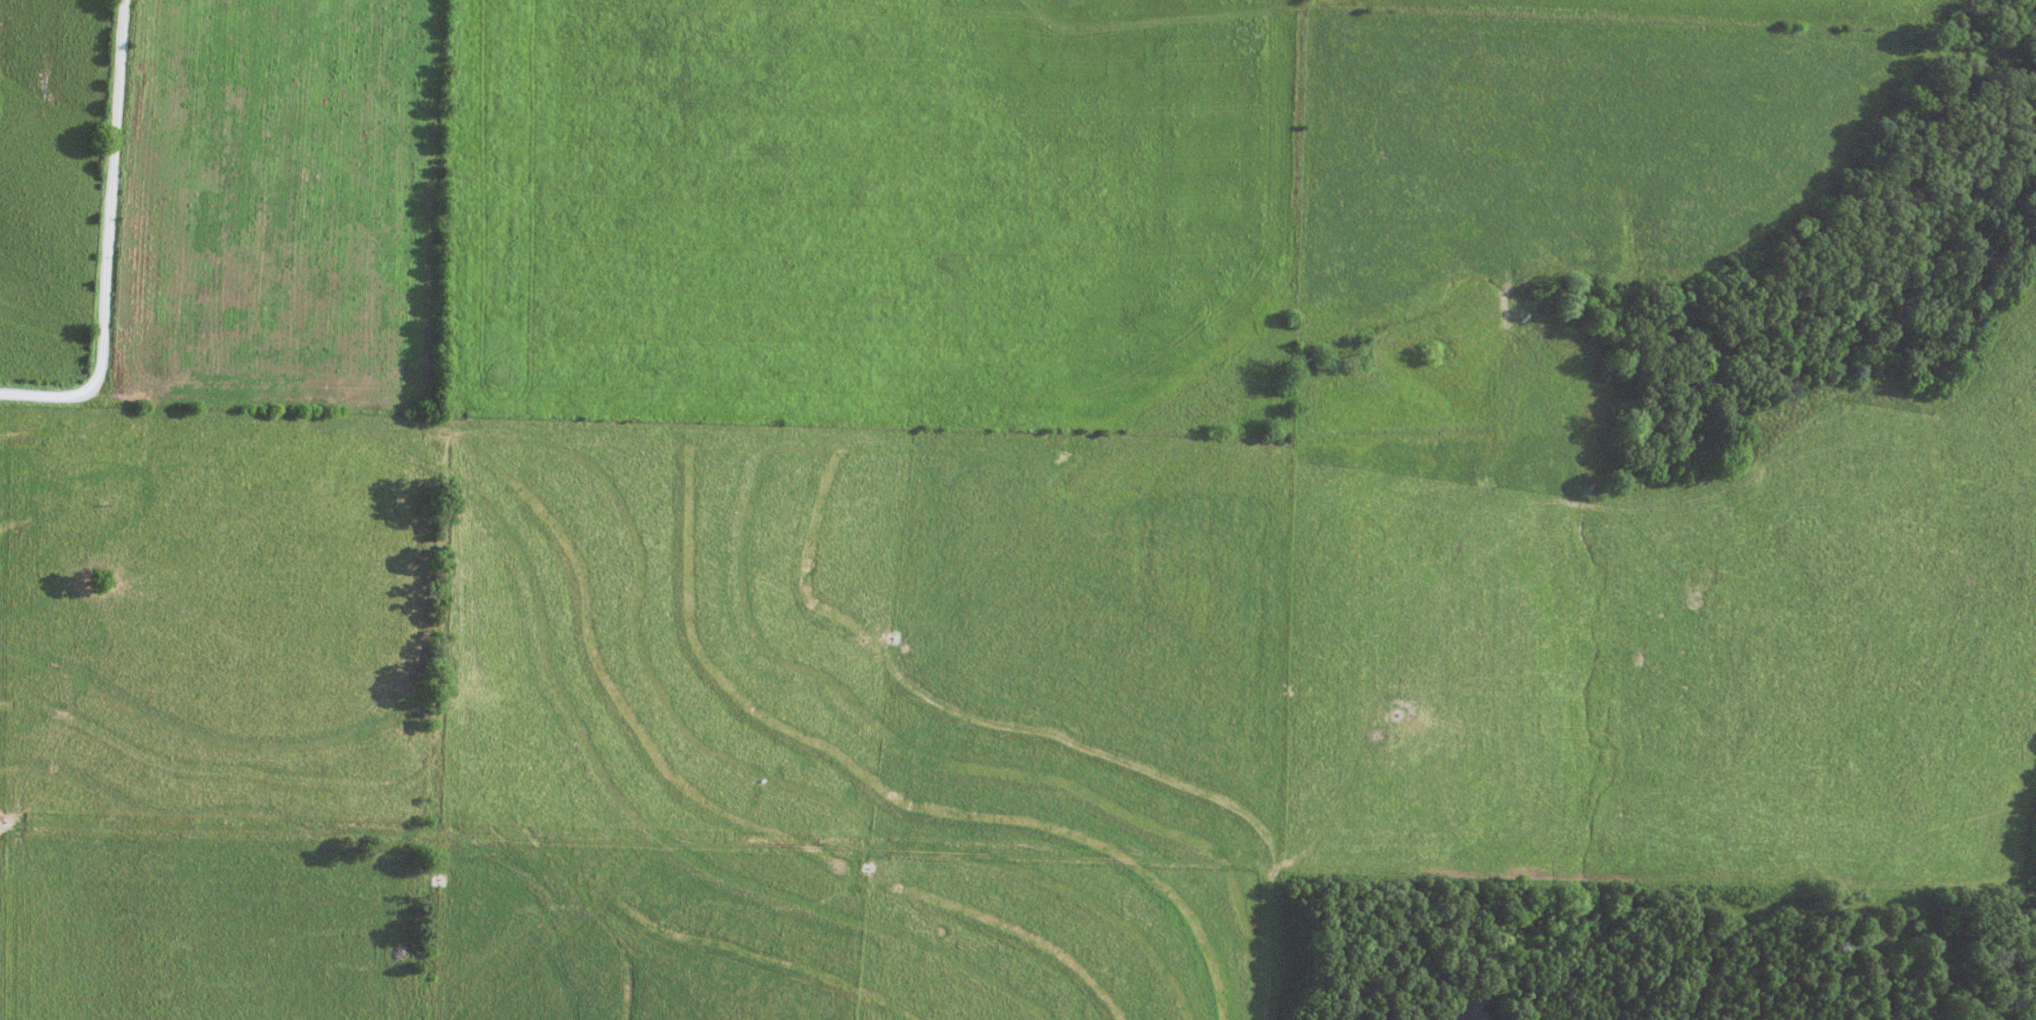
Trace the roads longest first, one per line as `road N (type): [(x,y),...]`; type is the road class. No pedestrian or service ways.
road 1 (residential): [(127,0),(97,390),(67,401),(0,396)]

